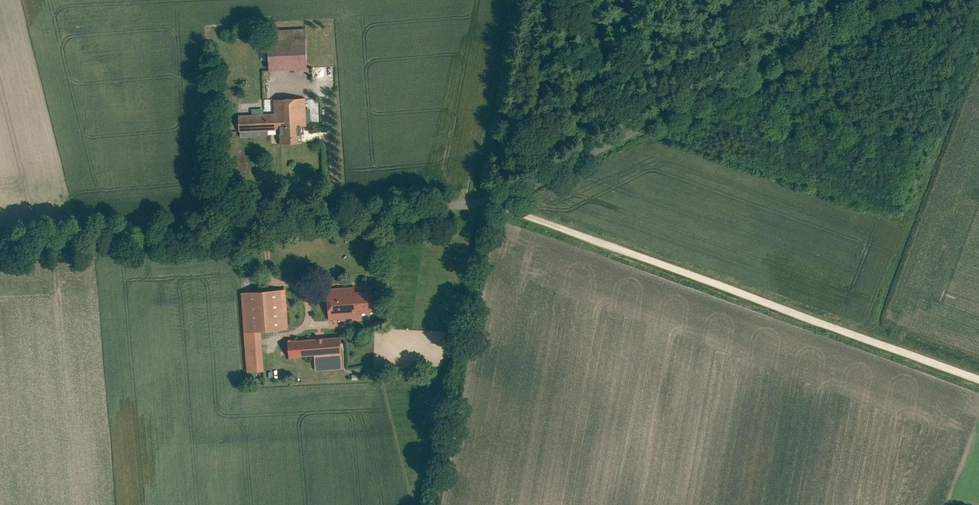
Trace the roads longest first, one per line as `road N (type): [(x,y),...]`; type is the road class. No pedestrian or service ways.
road 1 (residential): [(0,238),(498,200),(889,0)]
road 2 (track): [(498,200),(978,376)]

